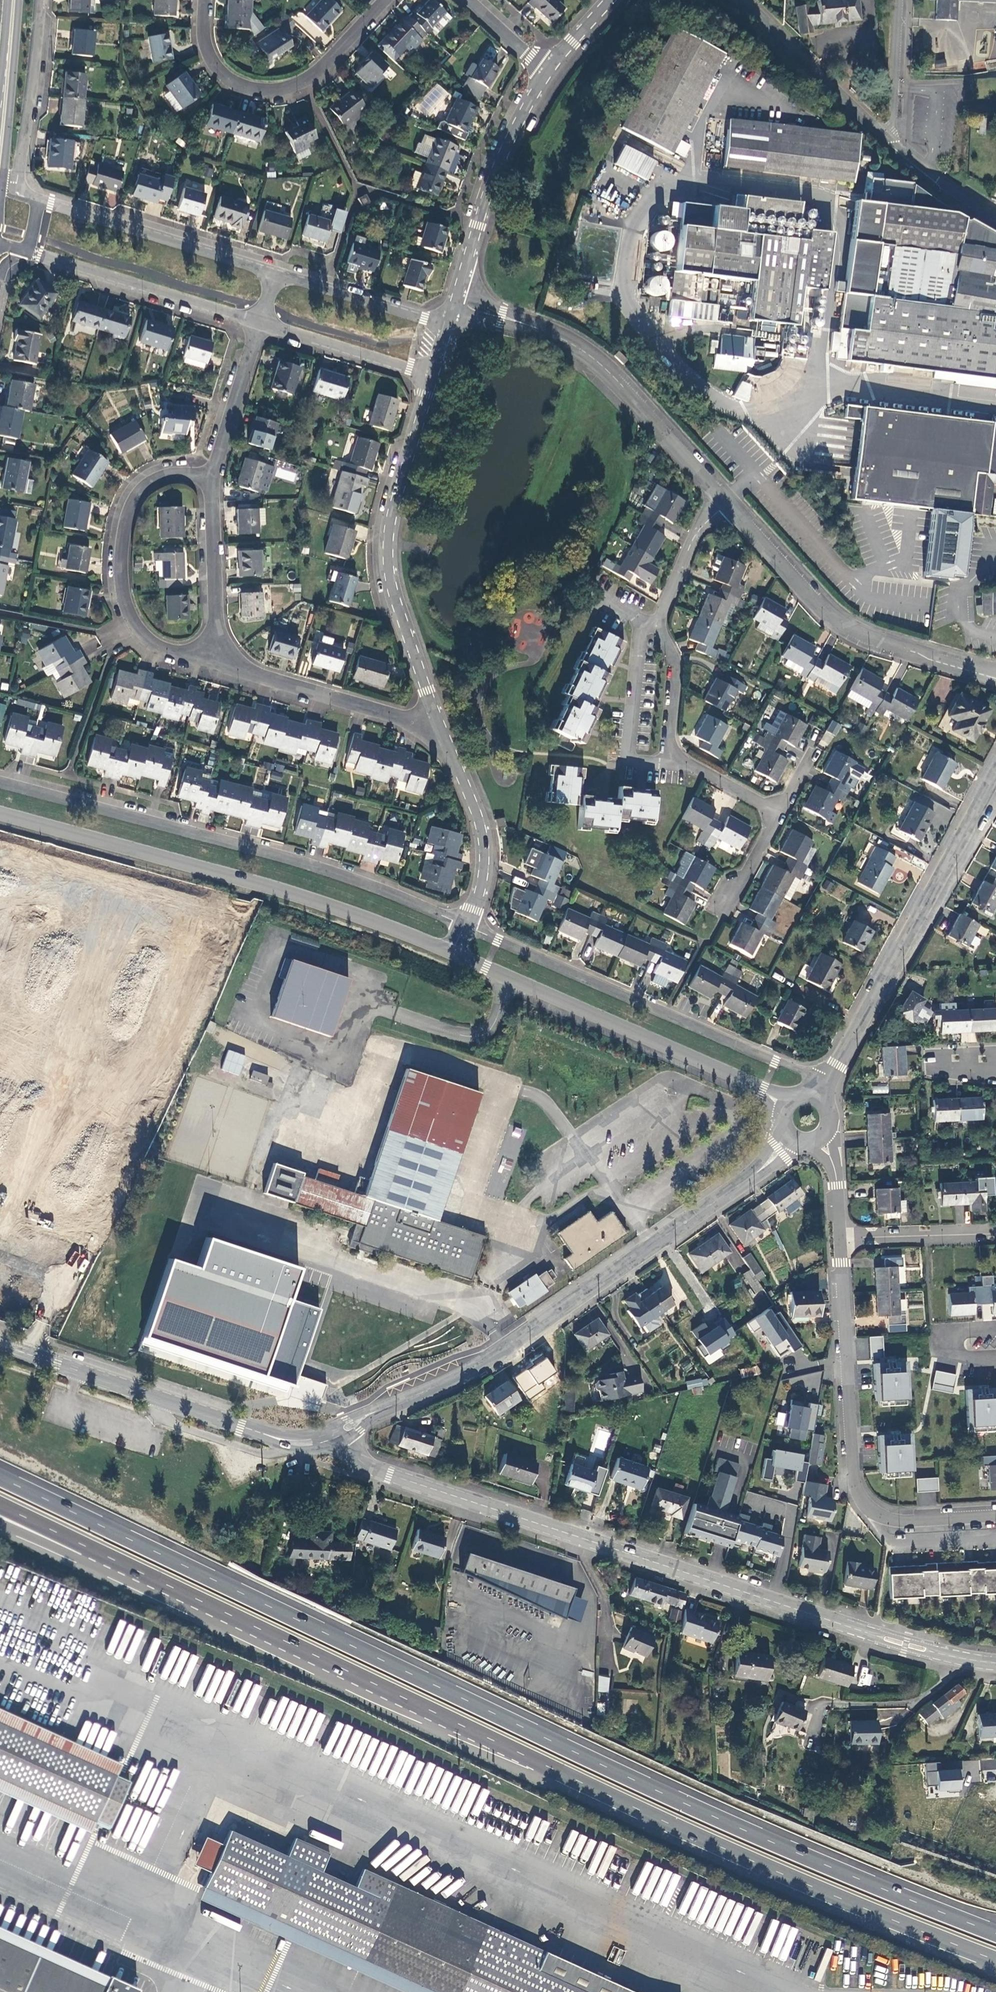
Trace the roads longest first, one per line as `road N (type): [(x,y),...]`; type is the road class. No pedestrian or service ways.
road 1 (trunk): [(995,1934),(612,1770),(0,1477)]
road 2 (secondary): [(951,1656),(373,1469),(344,1440)]
road 3 (trunk): [(0,1504),(534,1759)]
road 4 (trunk): [(0,1523),(534,1759)]
road 5 (trunk): [(534,1759),(995,1960)]
road 6 (residential): [(464,926),(310,865),(0,783)]
road 7 (tertiary): [(451,952),(307,899),(0,814)]
road 8 (tertiary): [(376,1411),(494,1354),(755,1173)]
road 9 (residential): [(995,1515),(902,1521),(861,1502),(852,1470),(838,1239)]
road 10 (residential): [(780,813),(670,752),(675,666),(656,624),(694,538),(726,503)]
road 11 (residential): [(825,1084),(464,926)]
road 12 (residential): [(433,379),(387,551),(401,621),(439,724)]
road 13 (tertiary): [(995,768),(825,1084)]
road 14 (residential): [(455,302),(589,355),(726,503)]
road 15 (tertiary): [(766,1093),(451,952)]
road 16 (residential): [(726,503),(829,614),(868,636),(995,678)]
road 17 (residential): [(214,479),(165,476),(139,491),(121,559),(137,628),(162,647),(215,661)]
road 18 (residential): [(205,0),(209,57),(228,79),(258,90),(304,81),(387,0)]
road 19 (residential): [(275,274),(33,199)]
road 20 (residential): [(545,70),(500,158),(455,302)]
road 21 (secondary): [(244,1428),(11,1347)]
road 22 (residential): [(24,251),(260,322)]
road 23 (residential): [(439,724),(215,661)]
road 24 (residential): [(439,724),(485,851),(464,926)]
road 25 (tertiary): [(743,0),(883,140)]
road 26 (residential): [(38,0),(18,192)]
road 27 (primary): [(2,187),(19,0)]
road 28 (residential): [(260,322),(433,379)]
road 29 (residential): [(215,661),(214,479)]
road 30 (residential): [(448,327),(275,274)]
road 31 (residential): [(214,479),(260,322)]
road 32 (residential): [(995,1232),(838,1239)]
road 33 (residential): [(951,1656),(944,1684),(915,1703),(833,1704)]
road 34 (residential): [(902,0),(892,130),(883,140)]
road 35 (residential): [(707,934),(780,813)]

